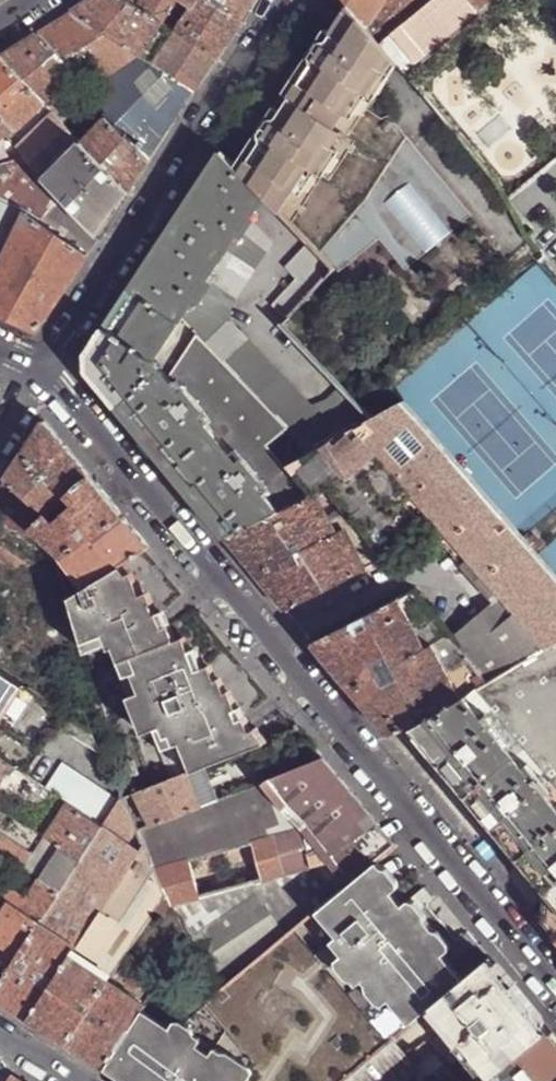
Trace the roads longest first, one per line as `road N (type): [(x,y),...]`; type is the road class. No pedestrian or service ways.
road 1 (tertiary): [(43,369),(555,984)]
road 2 (tertiary): [(43,369),(283,0)]

